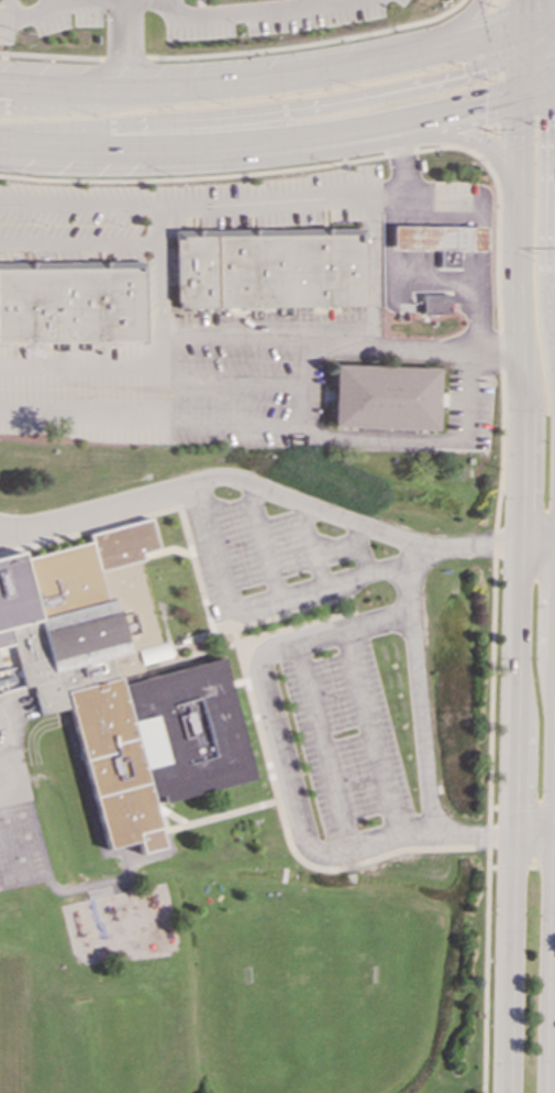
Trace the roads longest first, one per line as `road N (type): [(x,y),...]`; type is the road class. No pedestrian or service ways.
road 1 (secondary): [(518,544),(505,1092)]
road 2 (primary): [(530,22),(425,50),(226,84),(81,89),(0,83)]
road 3 (primary): [(0,133),(302,108),(476,72),(525,51)]
road 4 (secondary): [(546,1092),(554,659)]
road 5 (primary): [(0,146),(144,152),(396,124)]
road 6 (secondary): [(521,95),(514,276),(521,408)]
road 7 (primary): [(144,152),(248,163),(399,141)]
road 8 (primary): [(399,141),(455,136),(481,145),(515,190)]
road 9 (secondary): [(521,408),(518,544)]
road 10 (primary): [(396,124),(521,95)]
road 11 (primary): [(125,89),(62,107),(0,107)]

